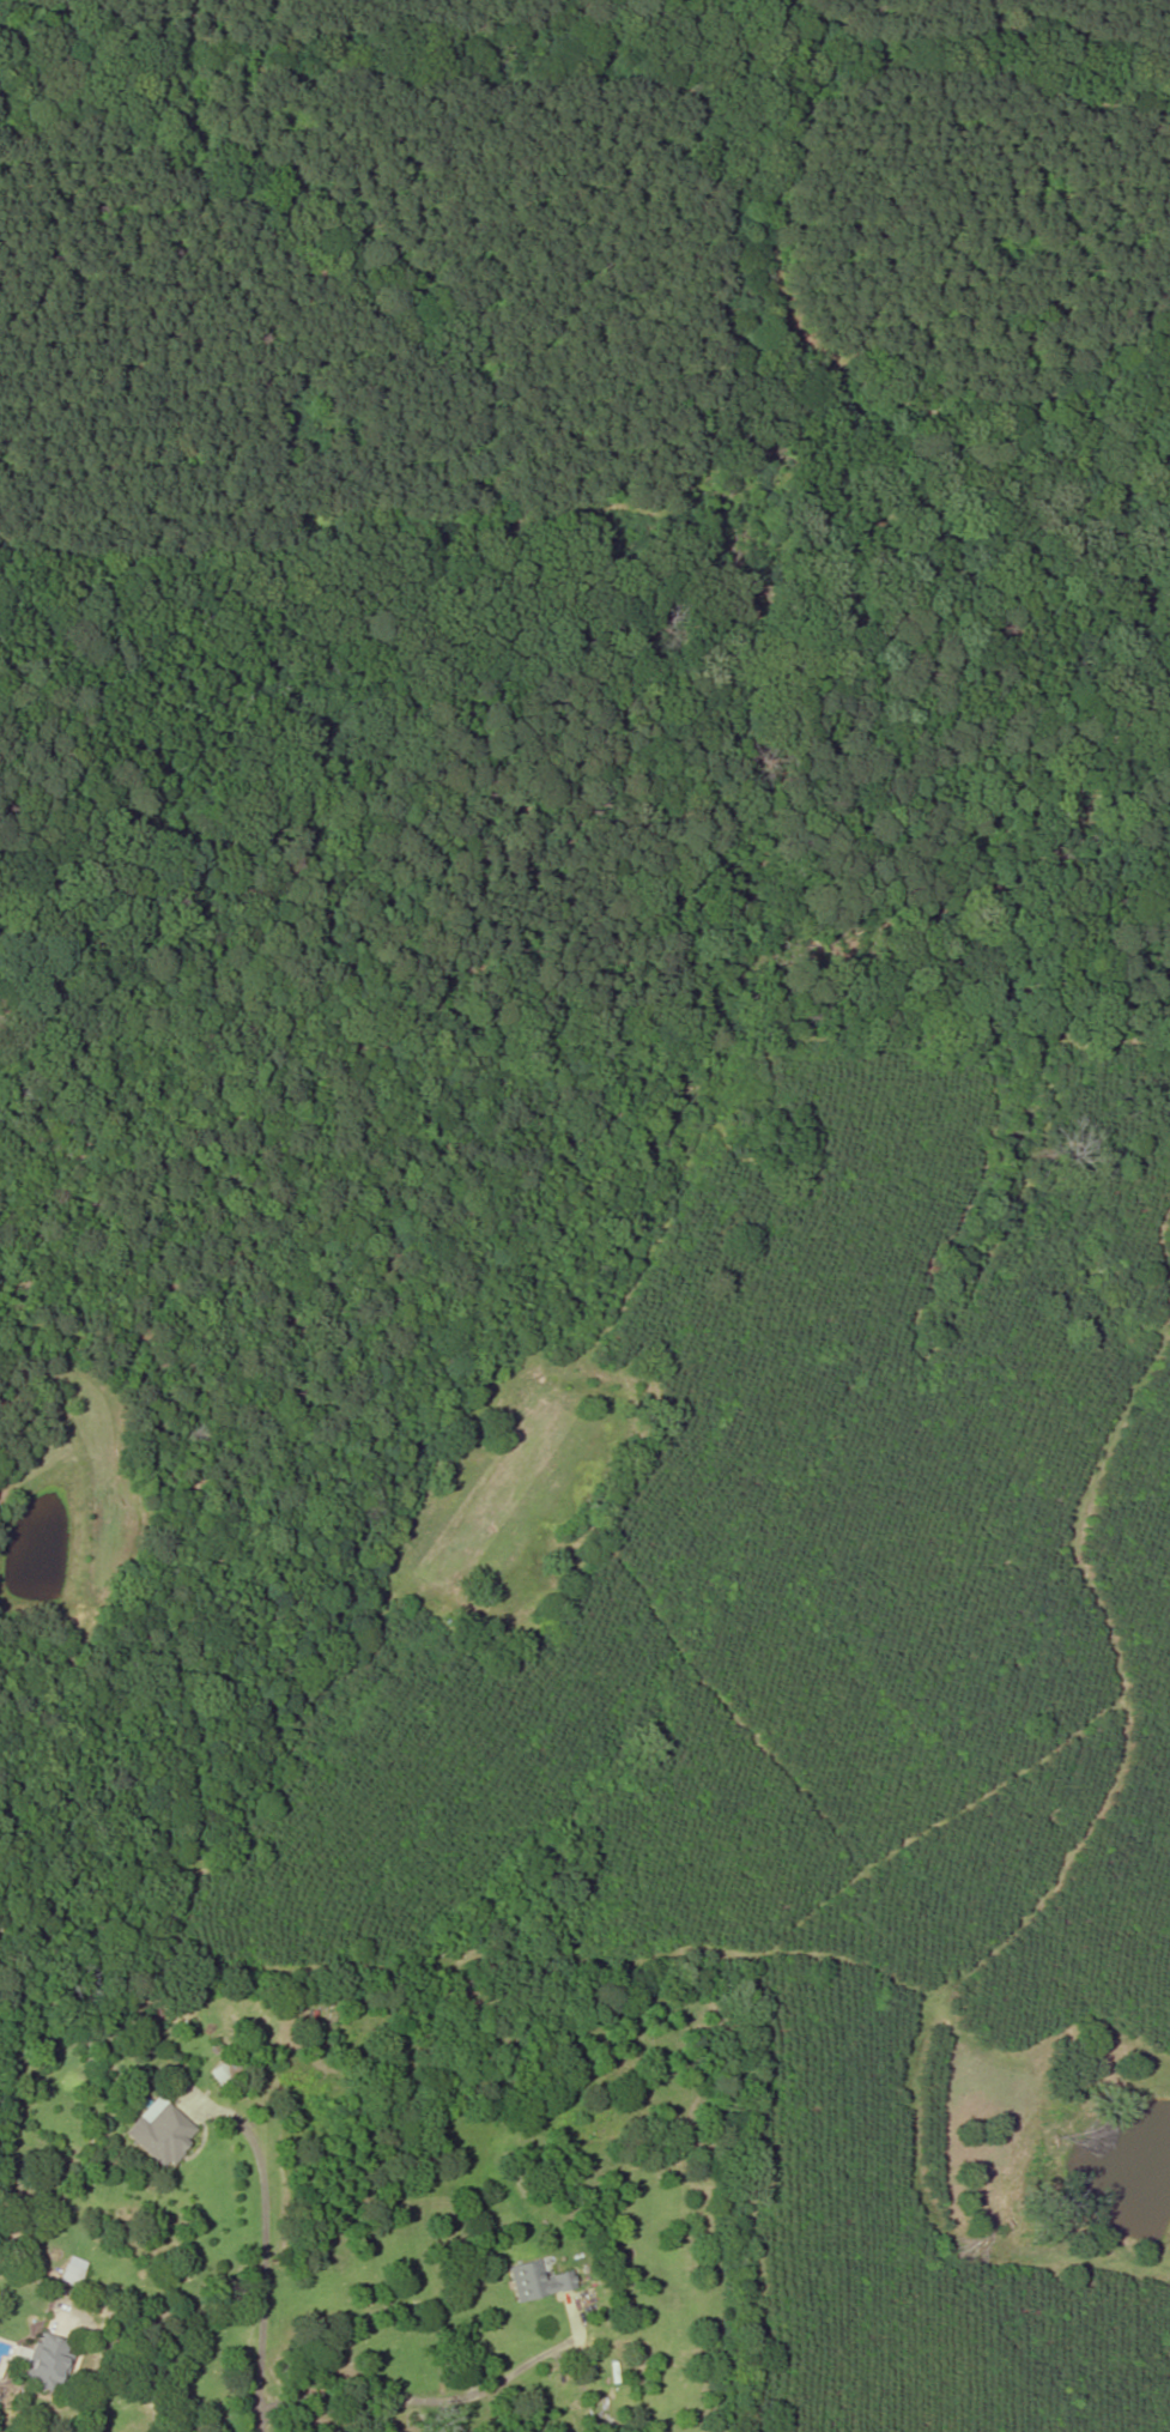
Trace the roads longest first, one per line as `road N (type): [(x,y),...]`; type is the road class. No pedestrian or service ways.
road 1 (residential): [(257,2431),(261,2170),(242,2127),(186,2103)]

